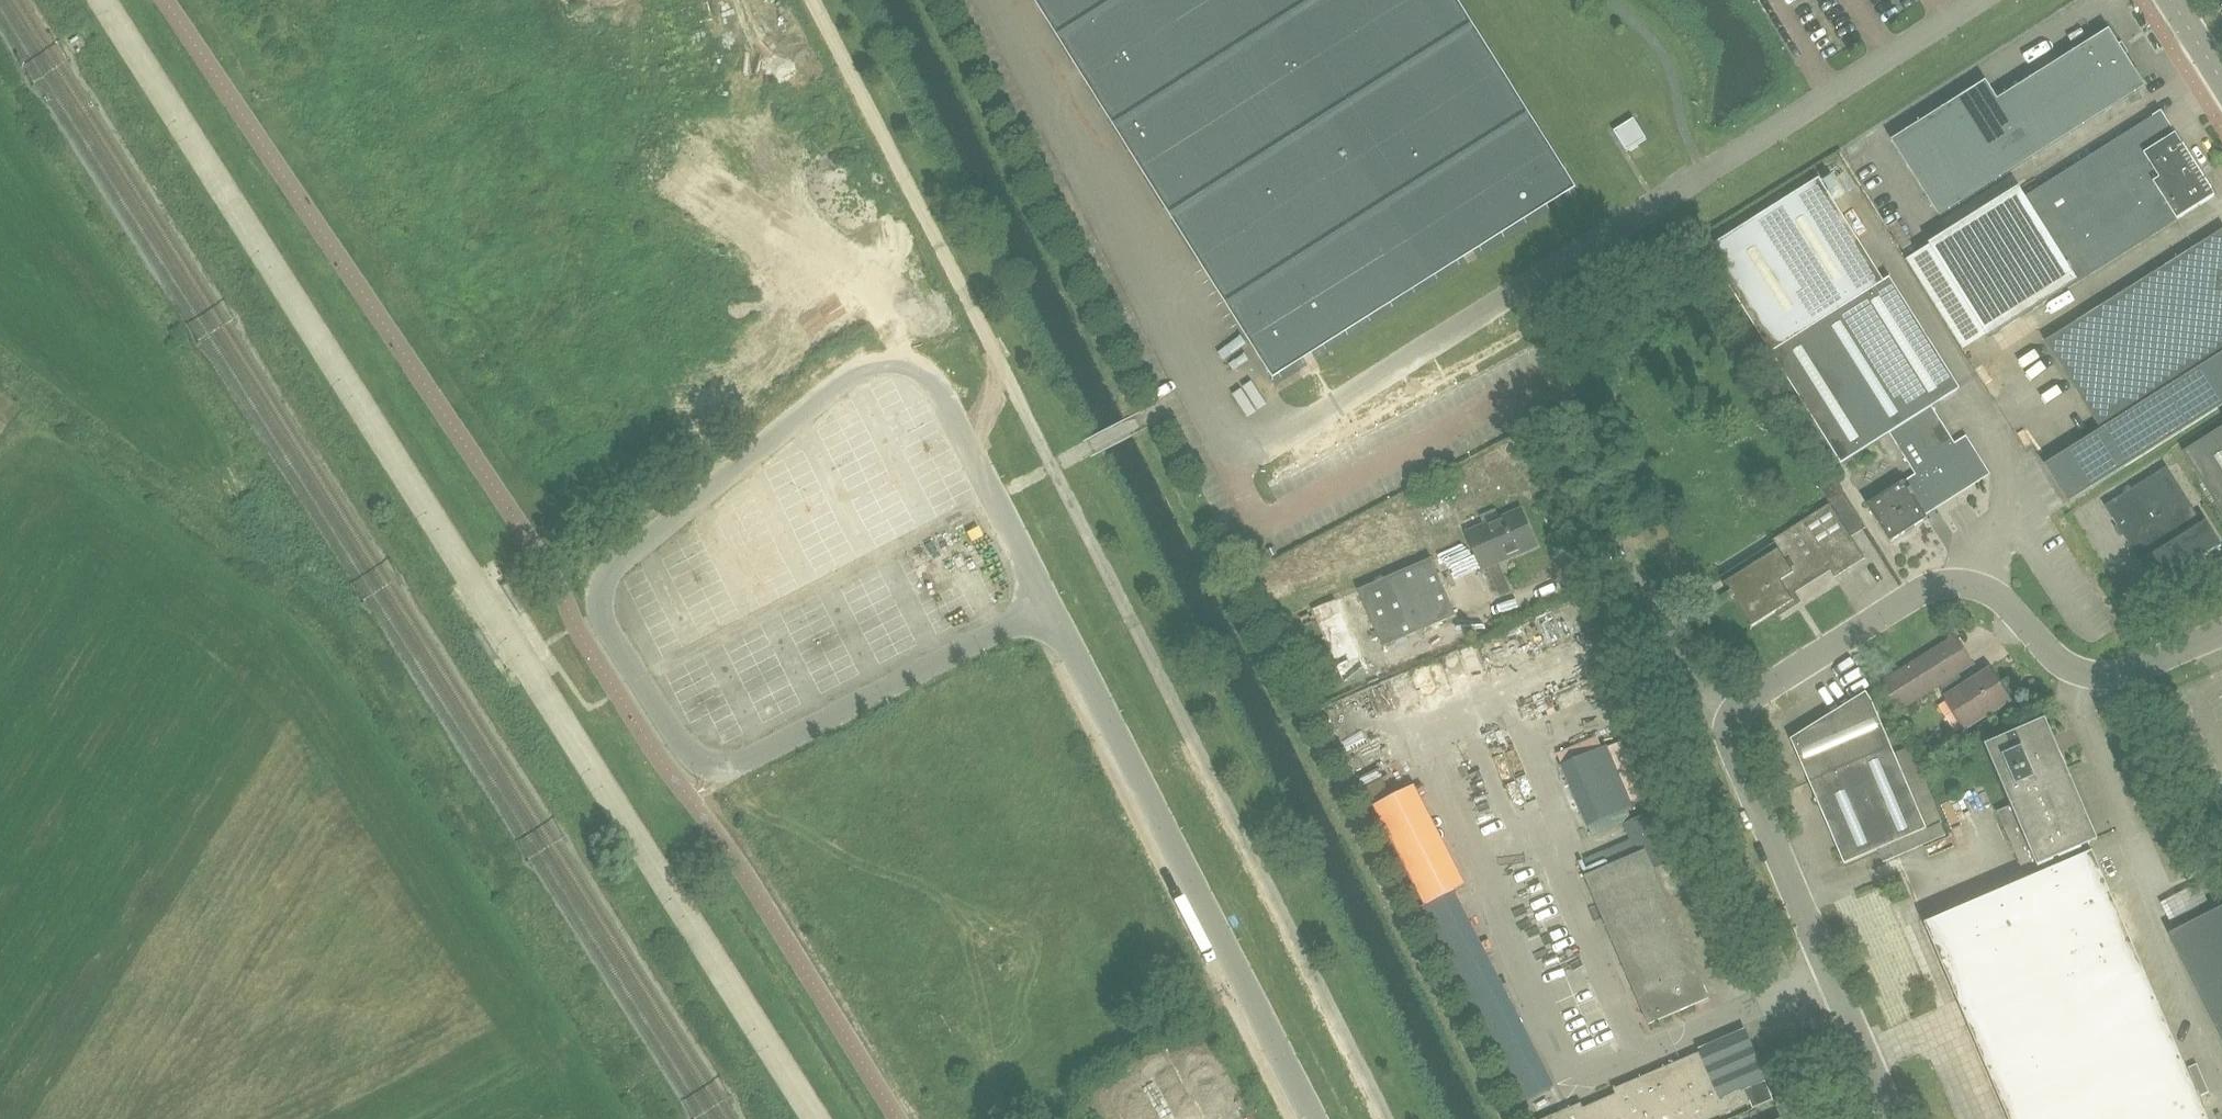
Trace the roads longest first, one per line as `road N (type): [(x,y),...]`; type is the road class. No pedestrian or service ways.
road 1 (track): [(671,1118),(362,650),(0,366)]
road 2 (unclassified): [(1732,729),(1737,712),(1758,693),(1943,583),(1994,593),(2060,661),(2095,675),(2133,669),(2221,632)]
road 3 (unclassified): [(1892,1118),(1732,729)]
road 4 (unclassified): [(1732,729),(1625,557),(1581,571)]

